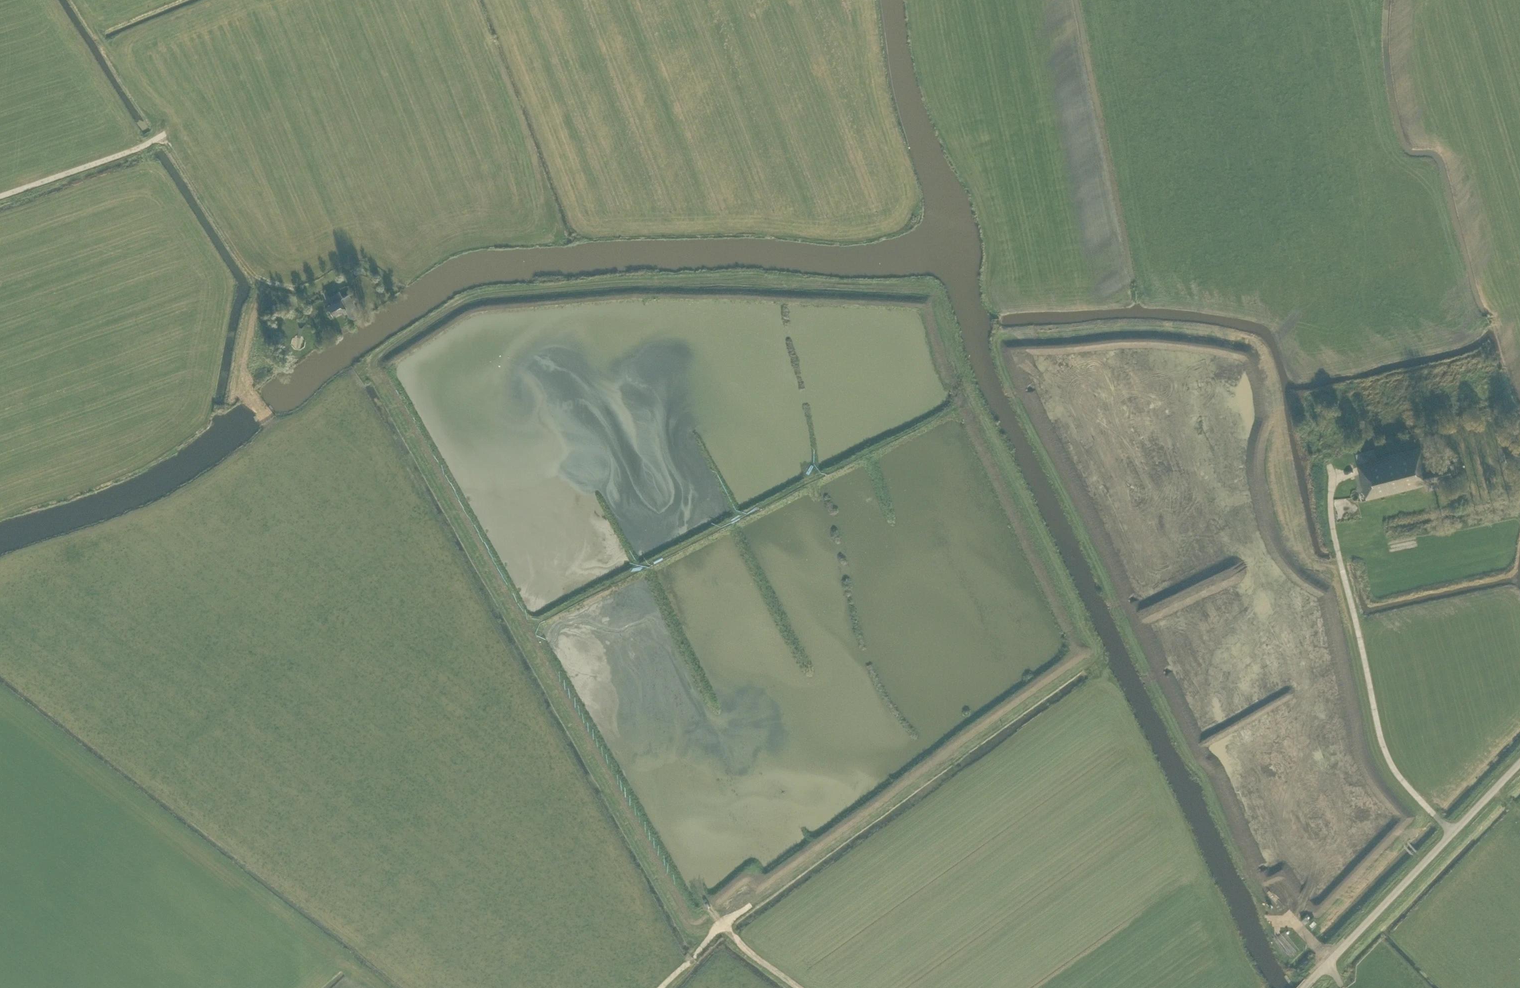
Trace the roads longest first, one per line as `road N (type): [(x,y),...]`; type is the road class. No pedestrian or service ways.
road 1 (track): [(949,752),(926,780),(749,906),(665,987)]
road 2 (unclassified): [(1303,987),(1519,765)]
road 3 (track): [(159,138),(0,195)]

